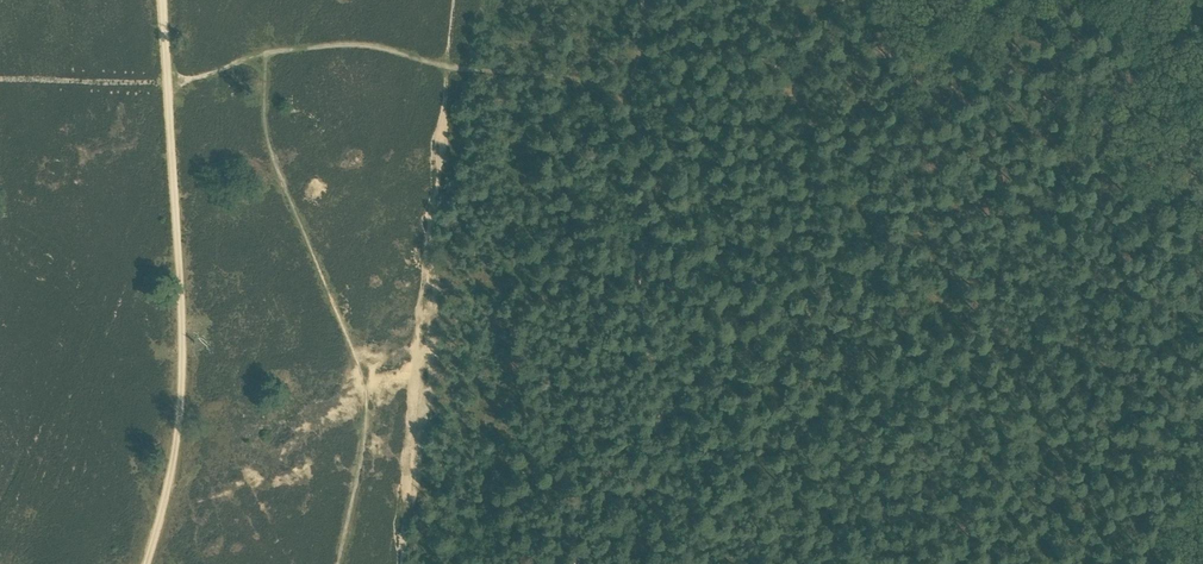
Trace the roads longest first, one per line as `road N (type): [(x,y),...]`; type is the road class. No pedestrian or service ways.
road 1 (track): [(575,563),(645,491),(662,442),(636,301),(643,219),(630,161),(631,98),(544,73),(447,66),(354,42),(166,84)]
road 2 (track): [(166,84),(180,374),(175,443),(145,563)]

